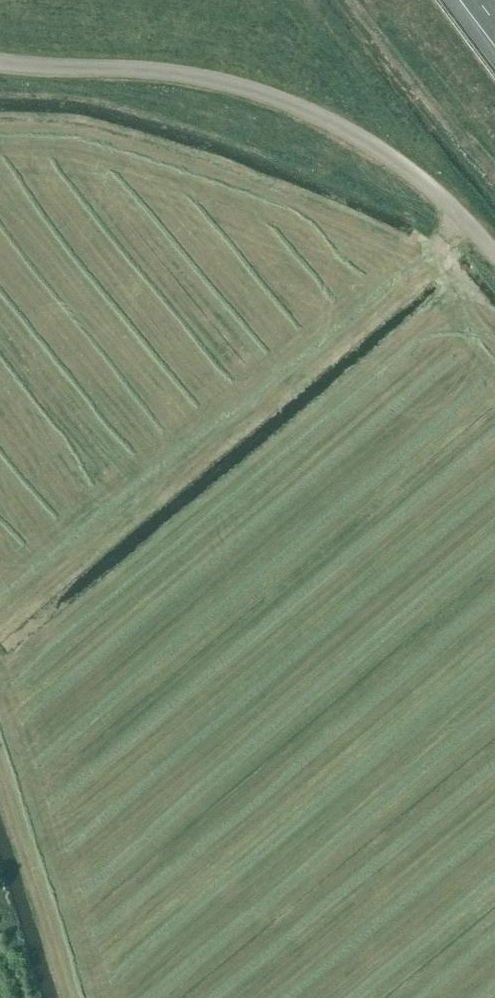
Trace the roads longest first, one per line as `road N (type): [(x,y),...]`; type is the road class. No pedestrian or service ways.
road 1 (unclassified): [(494,265),(438,199),(318,121),(216,88),(0,70)]

